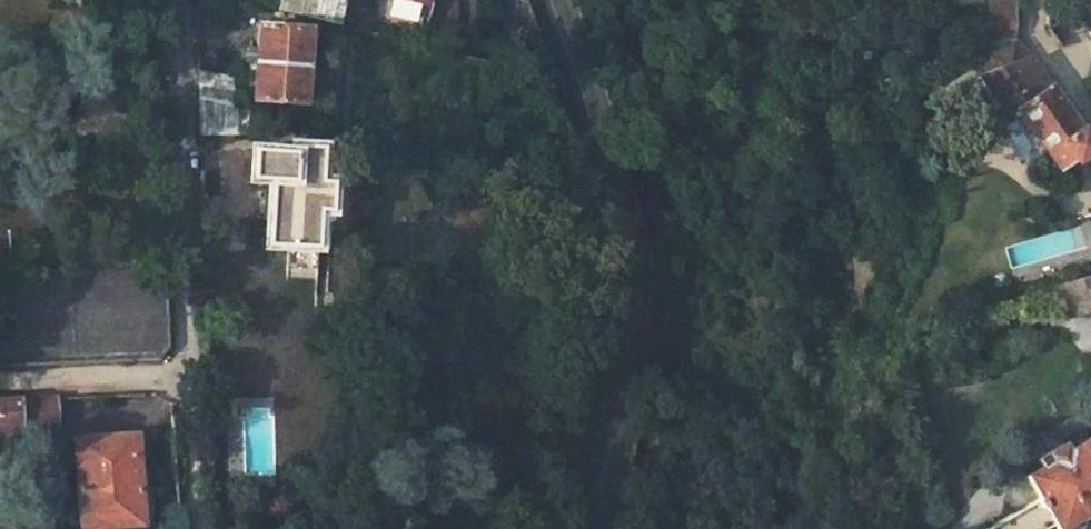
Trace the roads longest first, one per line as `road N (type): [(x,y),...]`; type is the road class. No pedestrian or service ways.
road 1 (residential): [(594,528),(620,375),(623,250),(551,0)]
road 2 (residential): [(175,0),(192,374)]
road 3 (residential): [(192,374),(0,382)]
road 4 (residential): [(192,374),(201,528)]
road 5 (residential): [(1090,118),(1030,33),(1031,0)]

